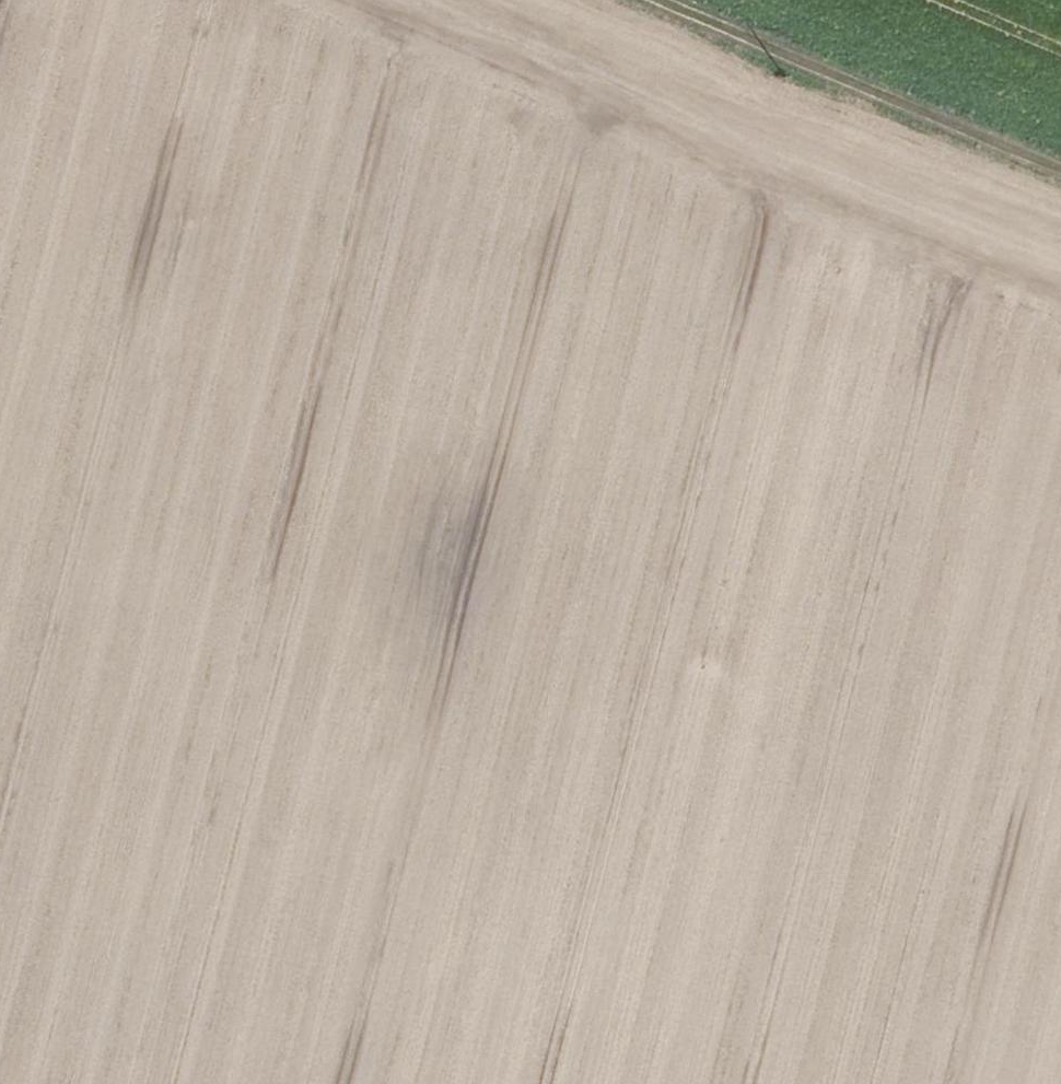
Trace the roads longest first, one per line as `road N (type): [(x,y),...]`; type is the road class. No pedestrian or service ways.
road 1 (track): [(1060,179),(633,0)]

